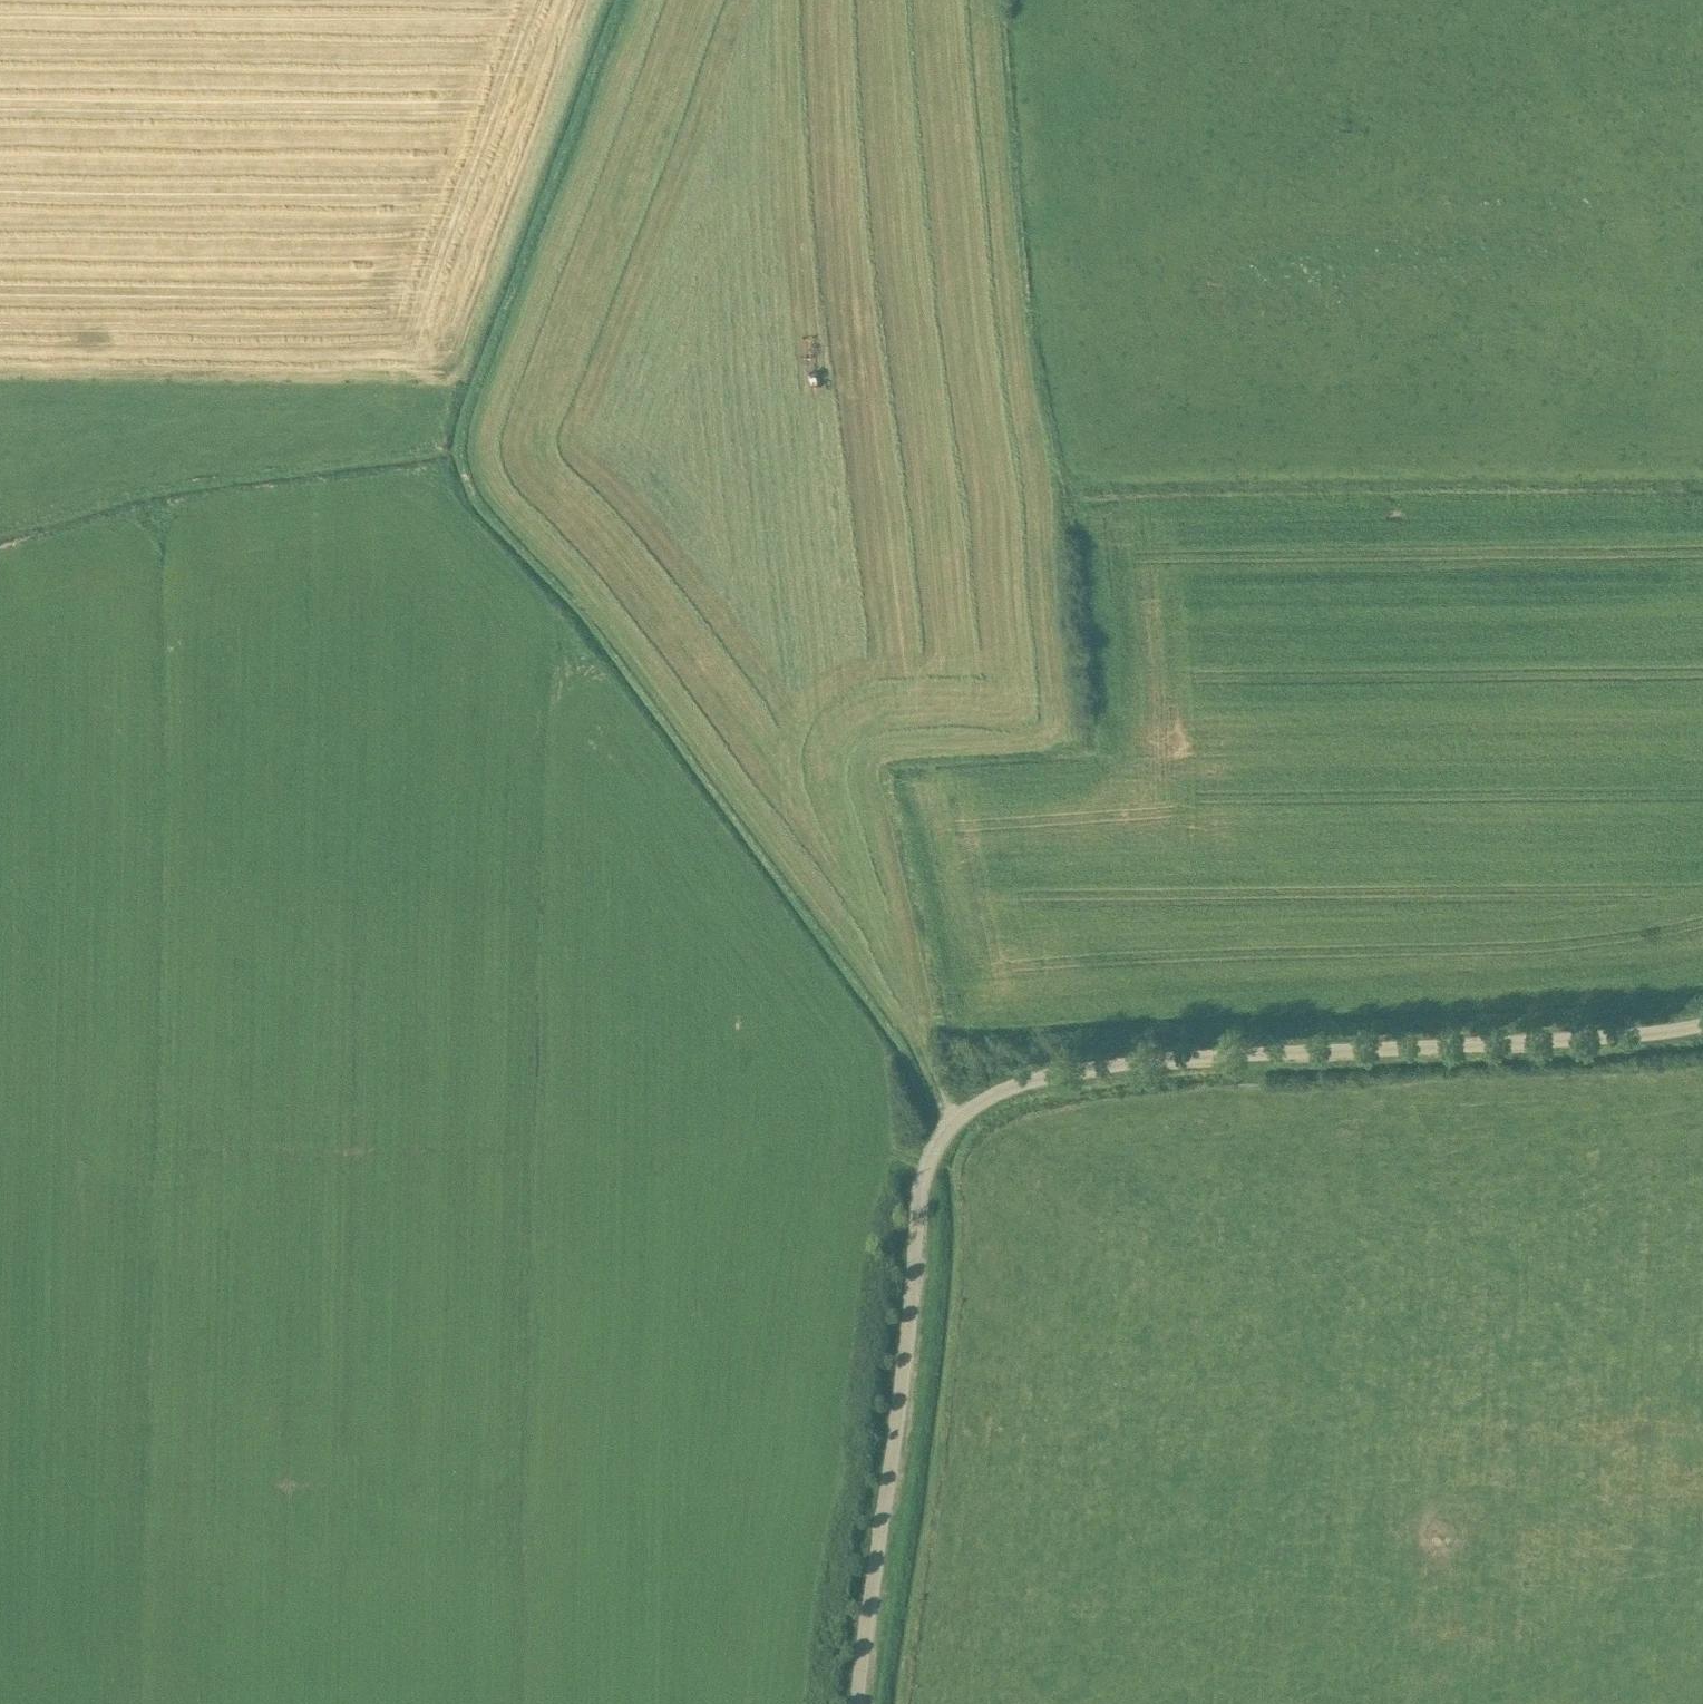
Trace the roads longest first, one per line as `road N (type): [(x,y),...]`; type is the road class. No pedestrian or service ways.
road 1 (unclassified): [(865,1703),(922,1206),(945,1139),(985,1101),(1050,1079),(1702,1022)]
road 2 (track): [(778,0),(856,780),(920,1047),(959,1126)]

